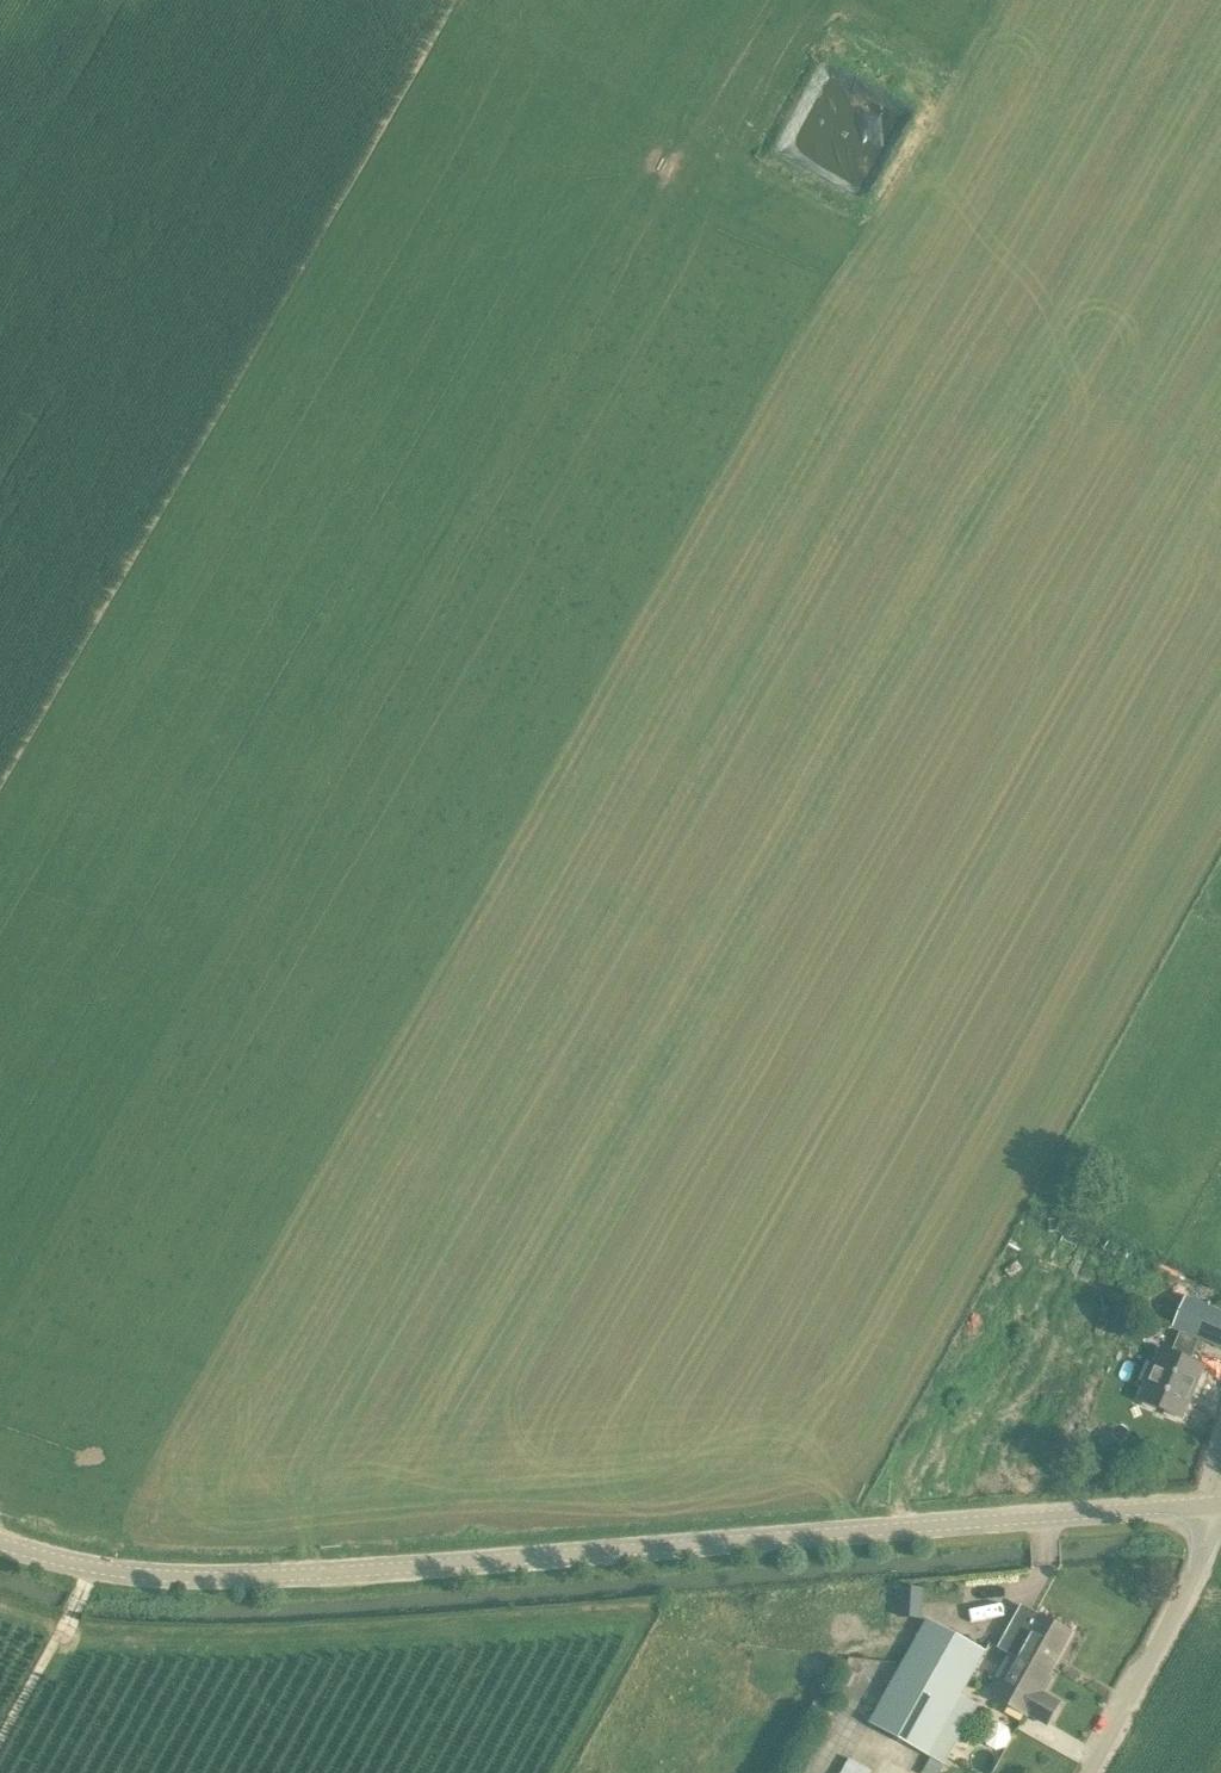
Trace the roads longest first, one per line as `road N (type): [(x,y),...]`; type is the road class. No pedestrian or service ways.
road 1 (unclassified): [(1218,1503),(228,1576),(98,1568),(0,1541)]
road 2 (unclassified): [(1088,1772),(1187,1595),(1218,1503)]

